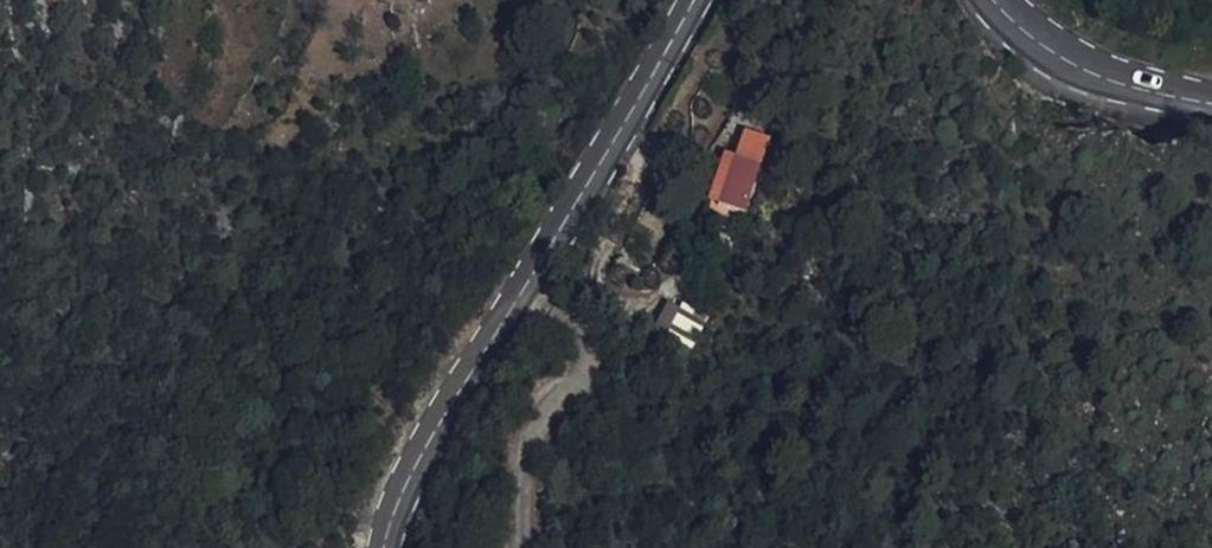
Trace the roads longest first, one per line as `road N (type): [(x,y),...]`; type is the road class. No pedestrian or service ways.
road 1 (tertiary): [(699,0),(521,290)]
road 2 (unclassified): [(528,547),(526,498),(538,429),(579,379),(584,352),(573,325),(521,290)]
road 3 (tertiary): [(521,290),(410,476),(390,547)]
road 4 (tertiary): [(1211,94),(1127,78),(1065,52),(1001,0)]

